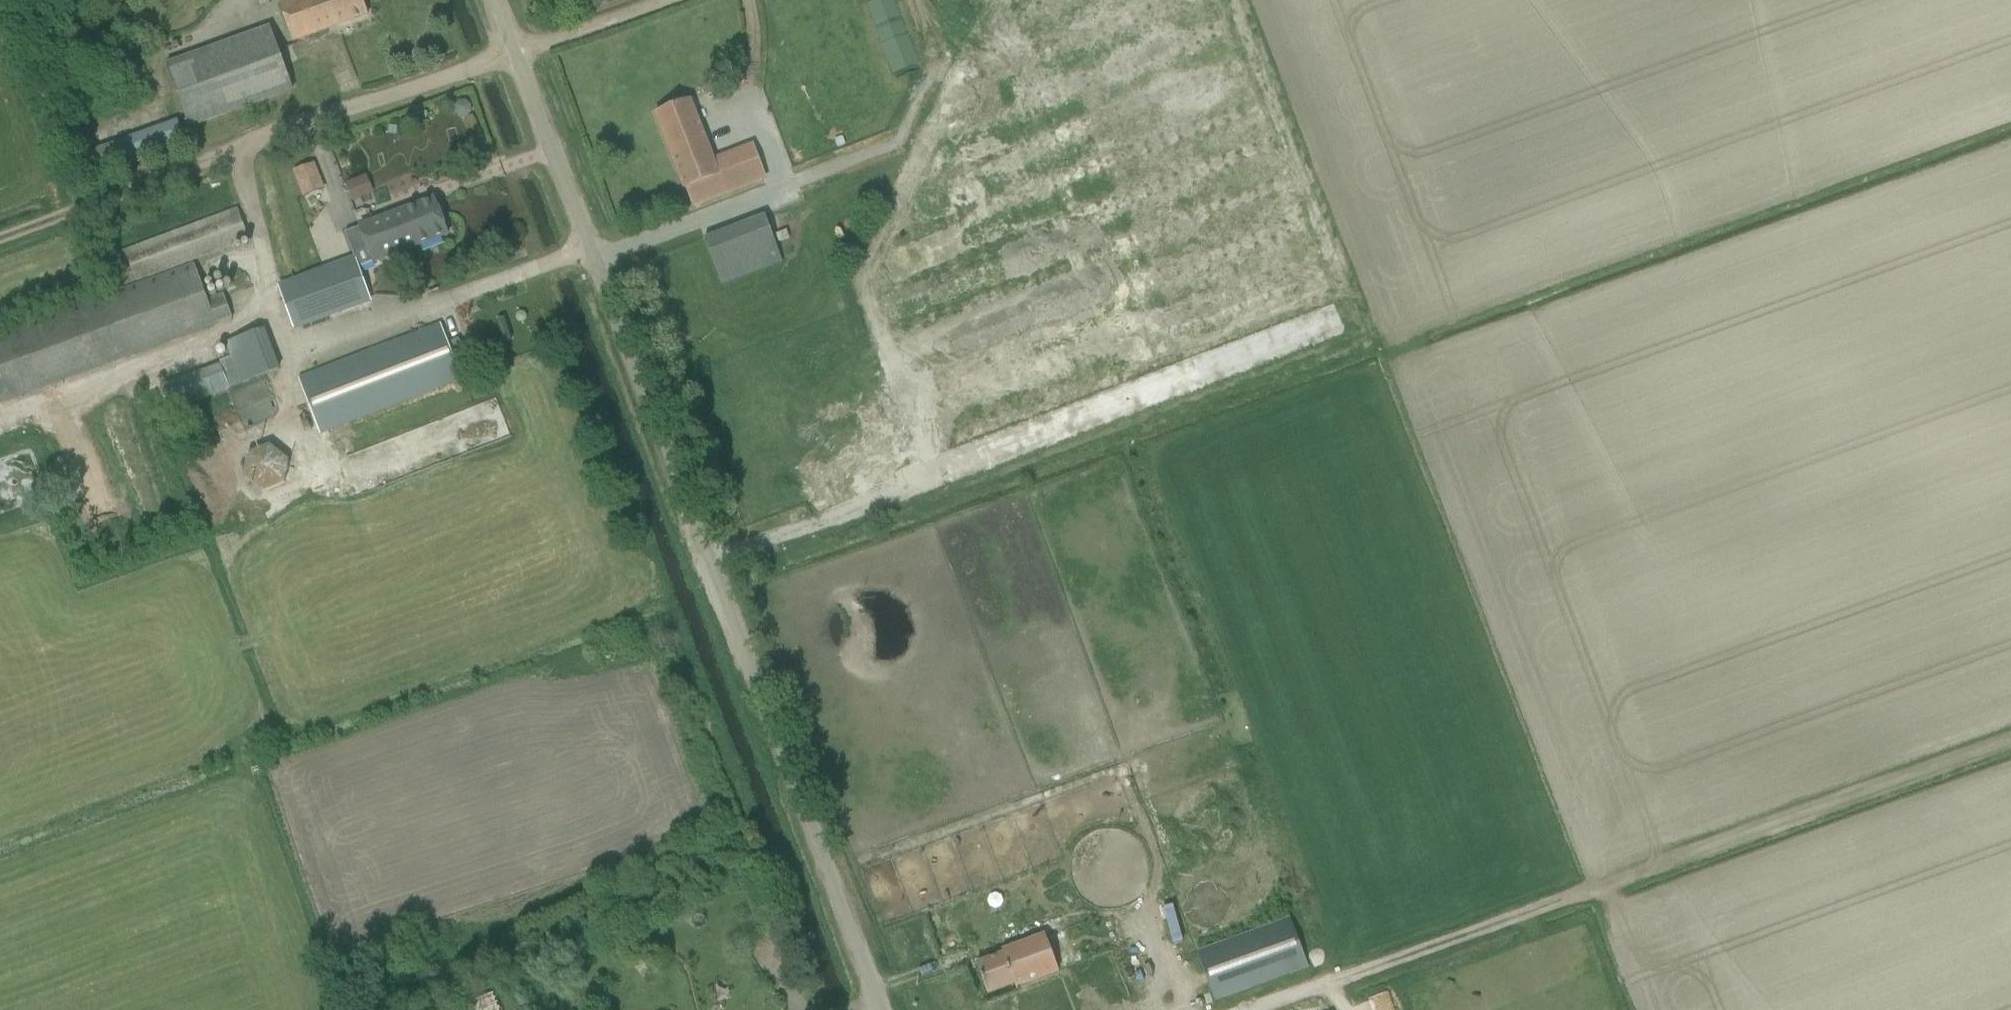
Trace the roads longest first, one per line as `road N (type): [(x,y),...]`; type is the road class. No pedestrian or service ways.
road 1 (unclassified): [(878,1009),(497,0)]
road 2 (track): [(2010,750),(1289,1009)]
road 3 (track): [(517,53),(0,240)]

